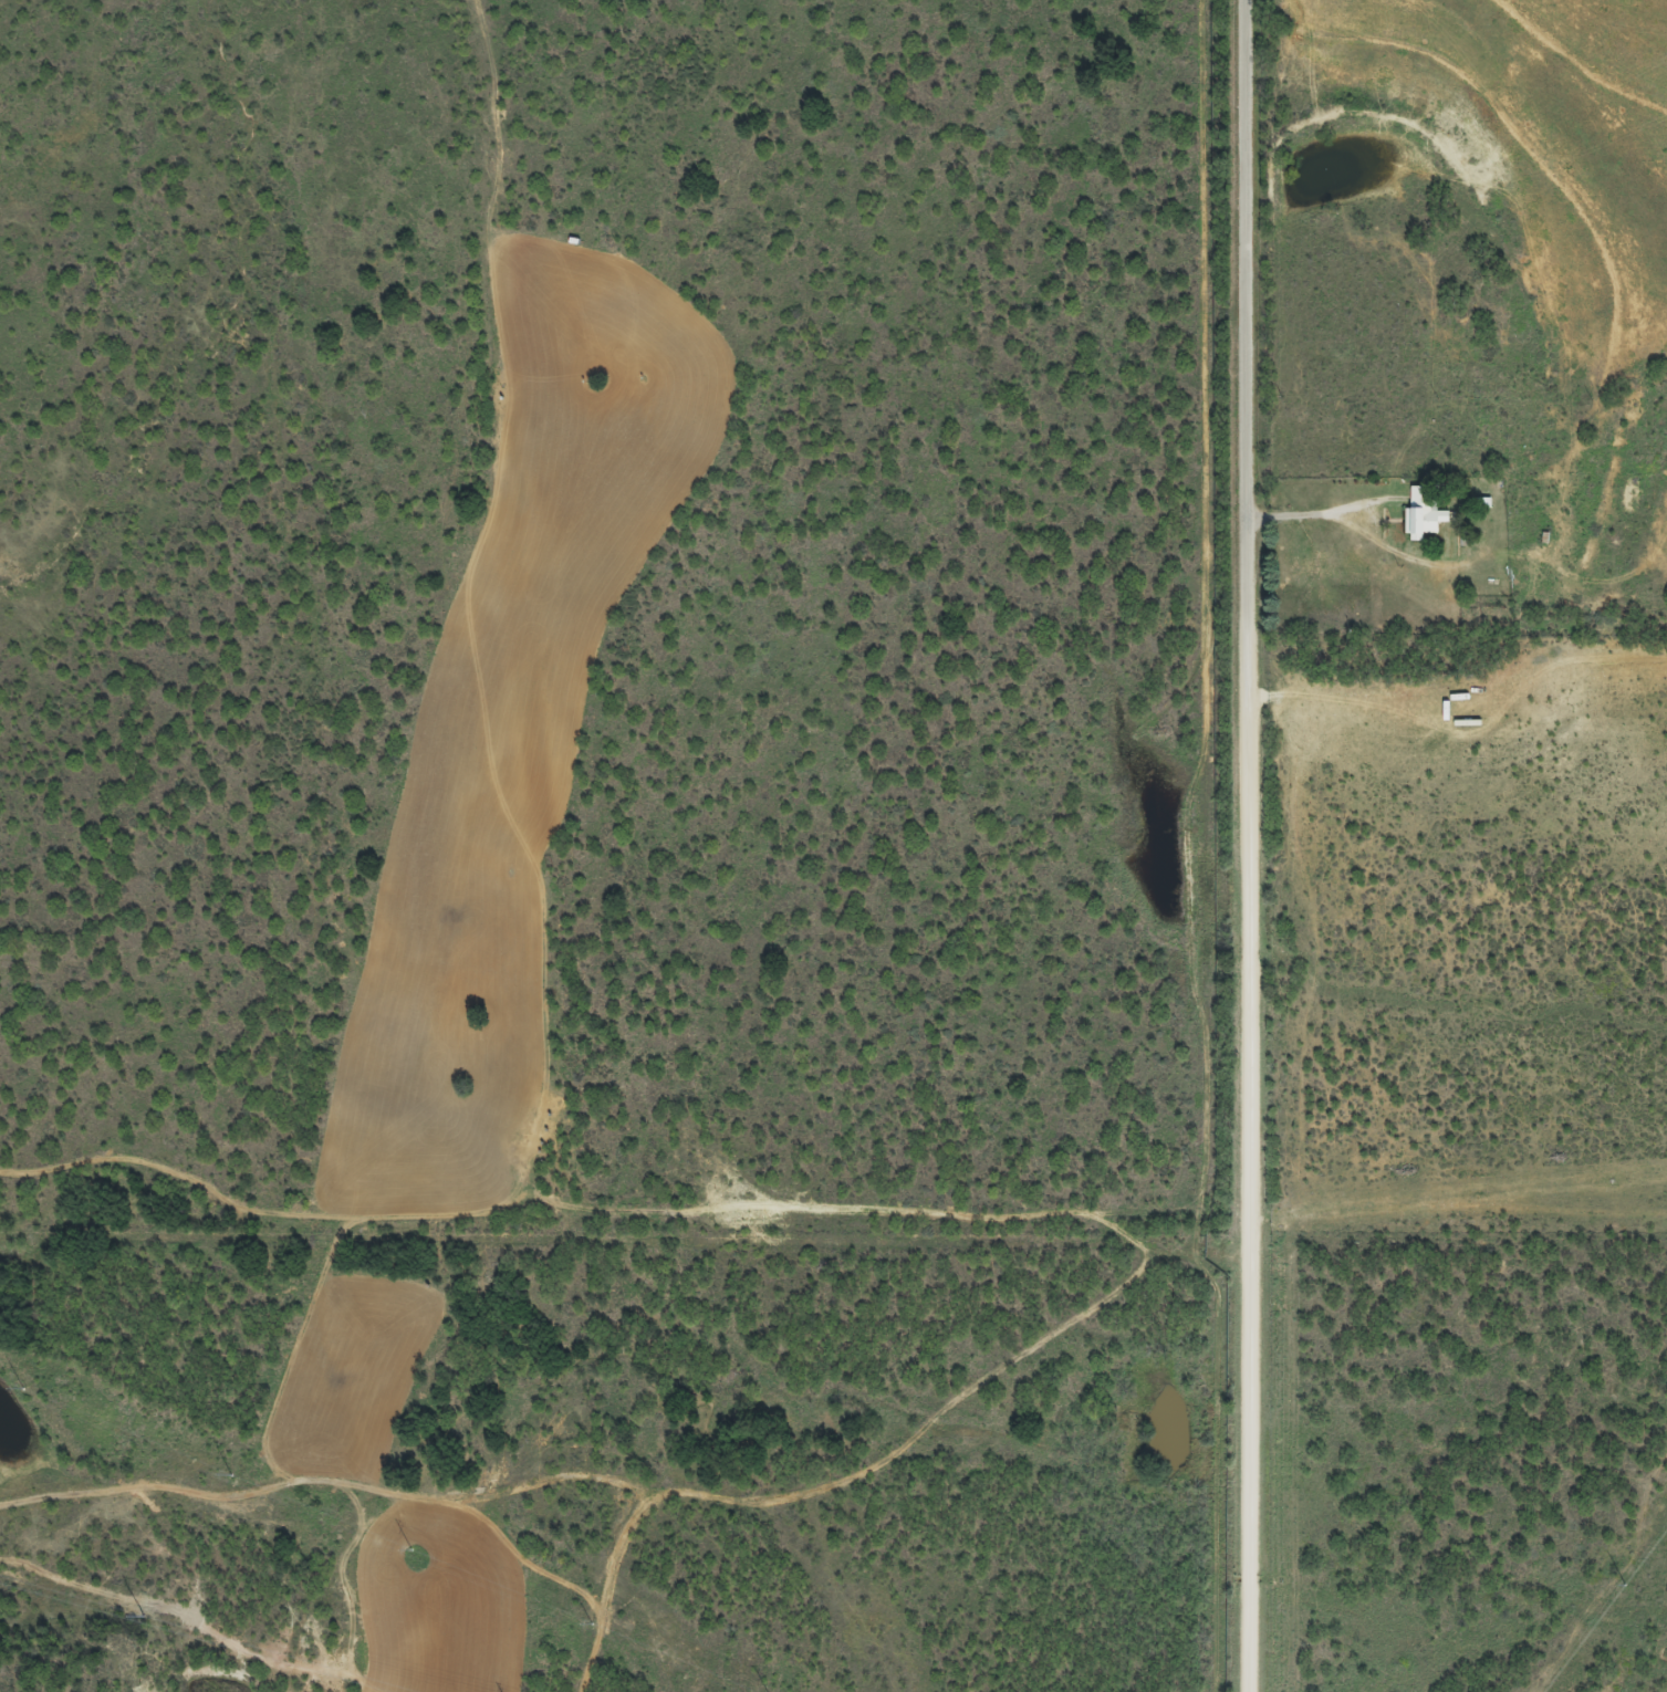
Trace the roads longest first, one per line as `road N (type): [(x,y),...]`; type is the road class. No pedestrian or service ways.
road 1 (residential): [(1246,0),(1245,1691)]

